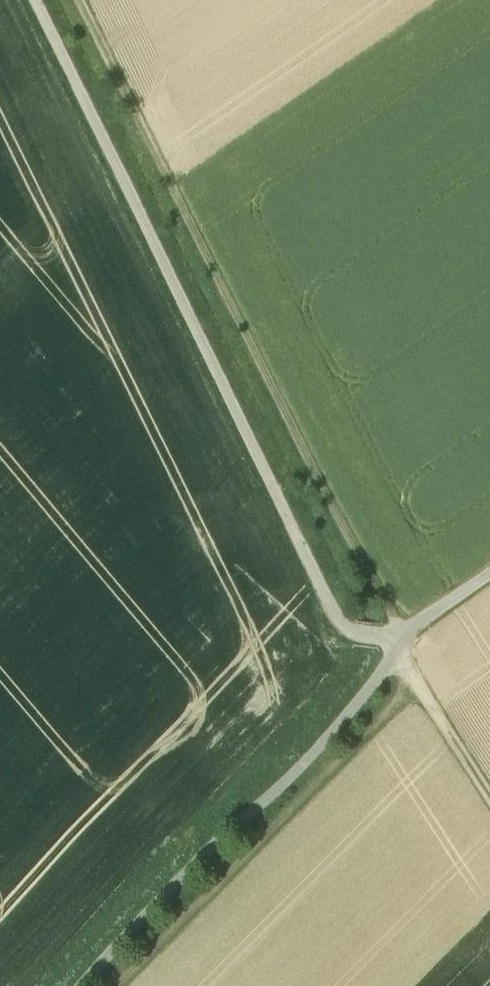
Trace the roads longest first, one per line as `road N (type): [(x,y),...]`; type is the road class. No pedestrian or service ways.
road 1 (track): [(34,0),(334,619),(398,648),(299,773),(213,846),(82,985)]
road 2 (track): [(398,635),(76,0)]
road 3 (track): [(122,985),(344,760),(410,678)]
road 4 (track): [(394,662),(489,799)]
road 5 (track): [(489,572),(398,635),(398,648)]

